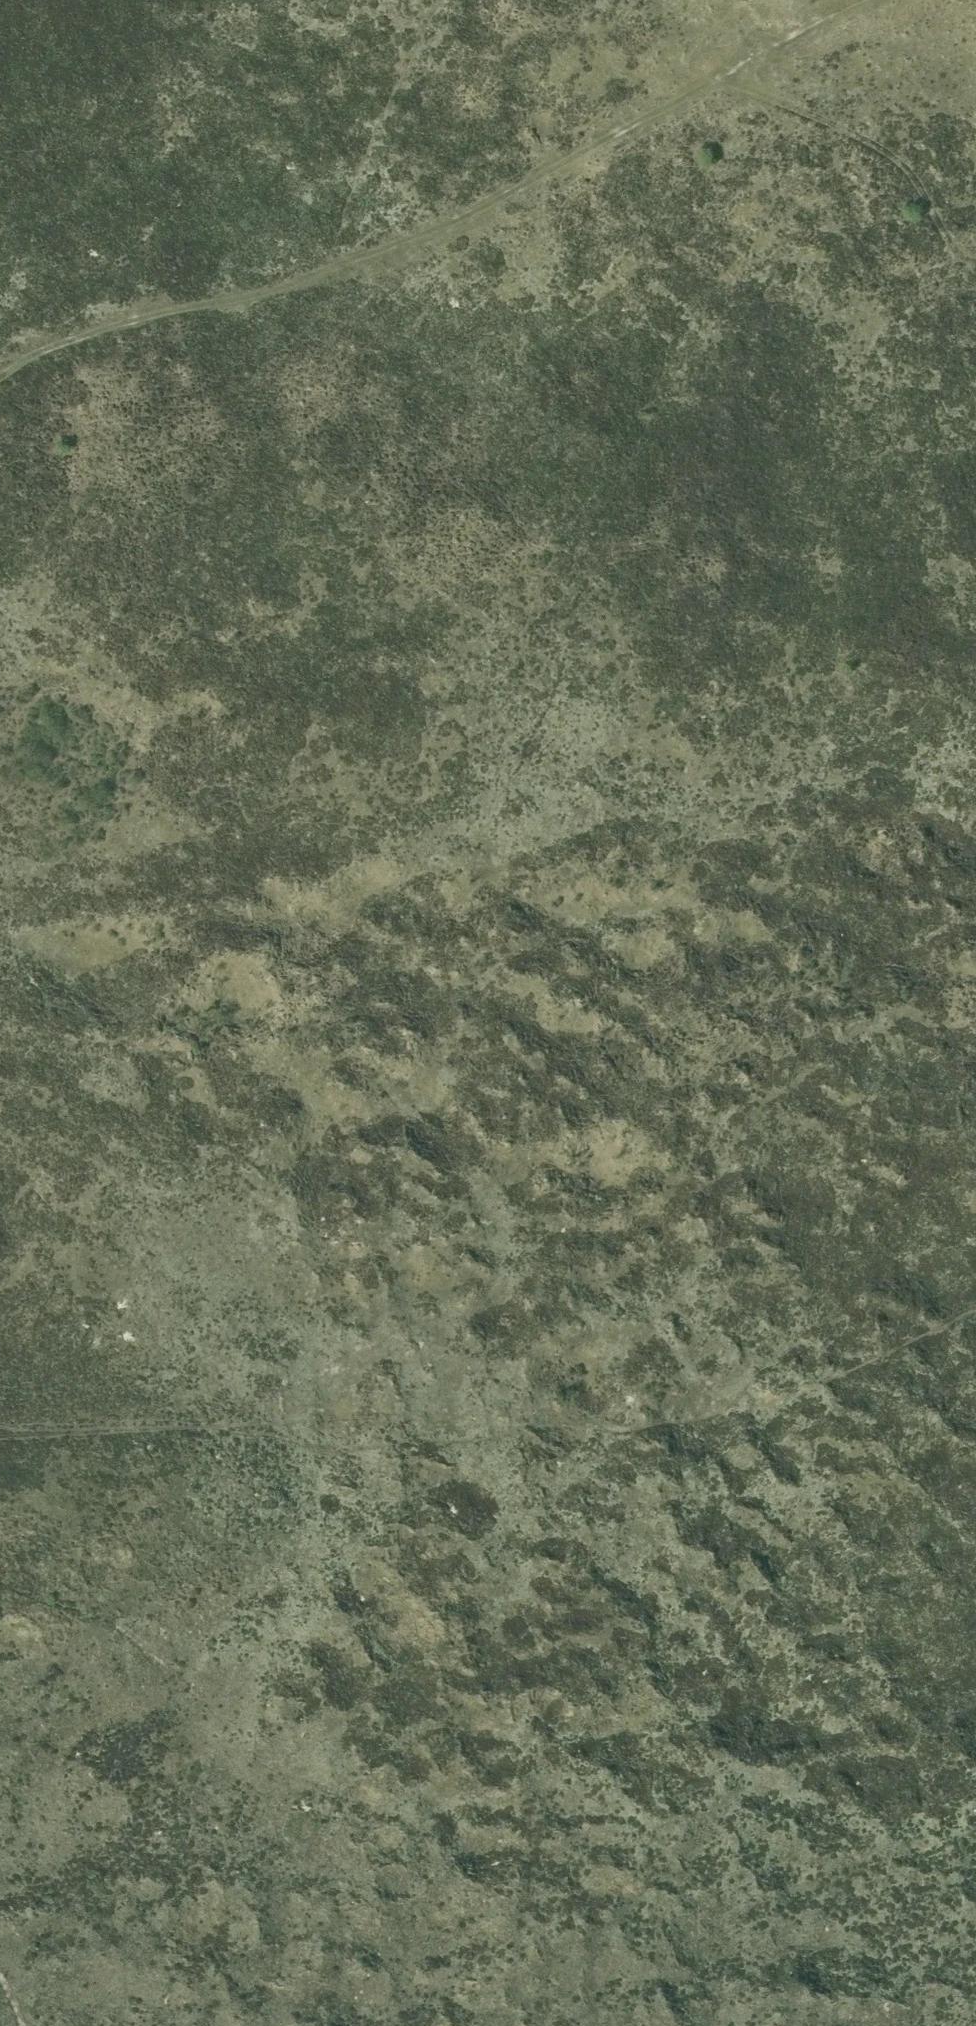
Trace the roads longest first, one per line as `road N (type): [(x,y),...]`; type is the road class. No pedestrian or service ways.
road 1 (track): [(321,286),(727,95)]
road 2 (track): [(321,286),(30,367),(0,388)]

